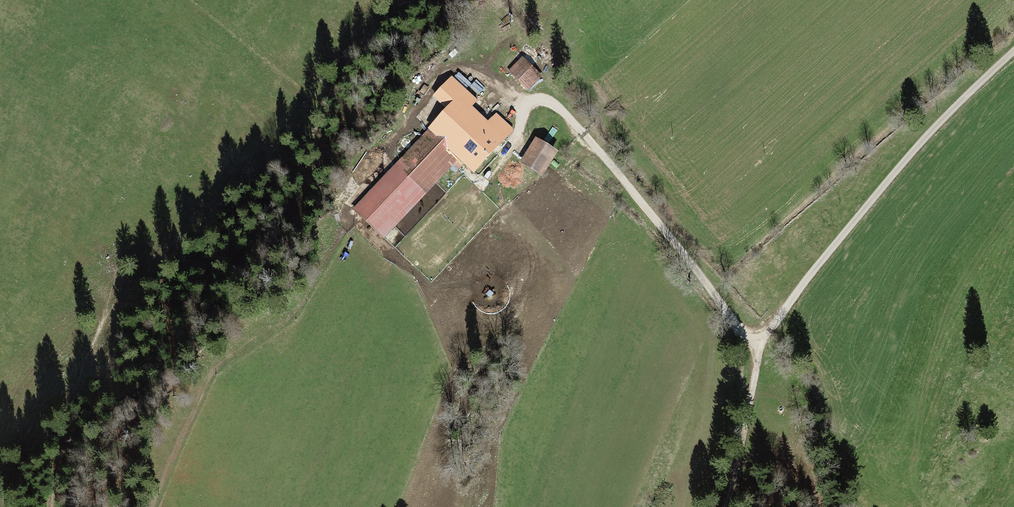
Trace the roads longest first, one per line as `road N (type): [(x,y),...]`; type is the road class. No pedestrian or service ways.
road 1 (unclassified): [(1013,52),(911,153),(759,342),(741,333),(558,108),(529,103),(518,134)]
road 2 (track): [(504,205),(462,295),(478,318),(508,313),(534,273),(516,227)]
road 3 (track): [(724,506),(759,342)]
road 4 (track): [(456,0),(410,83),(417,105)]

